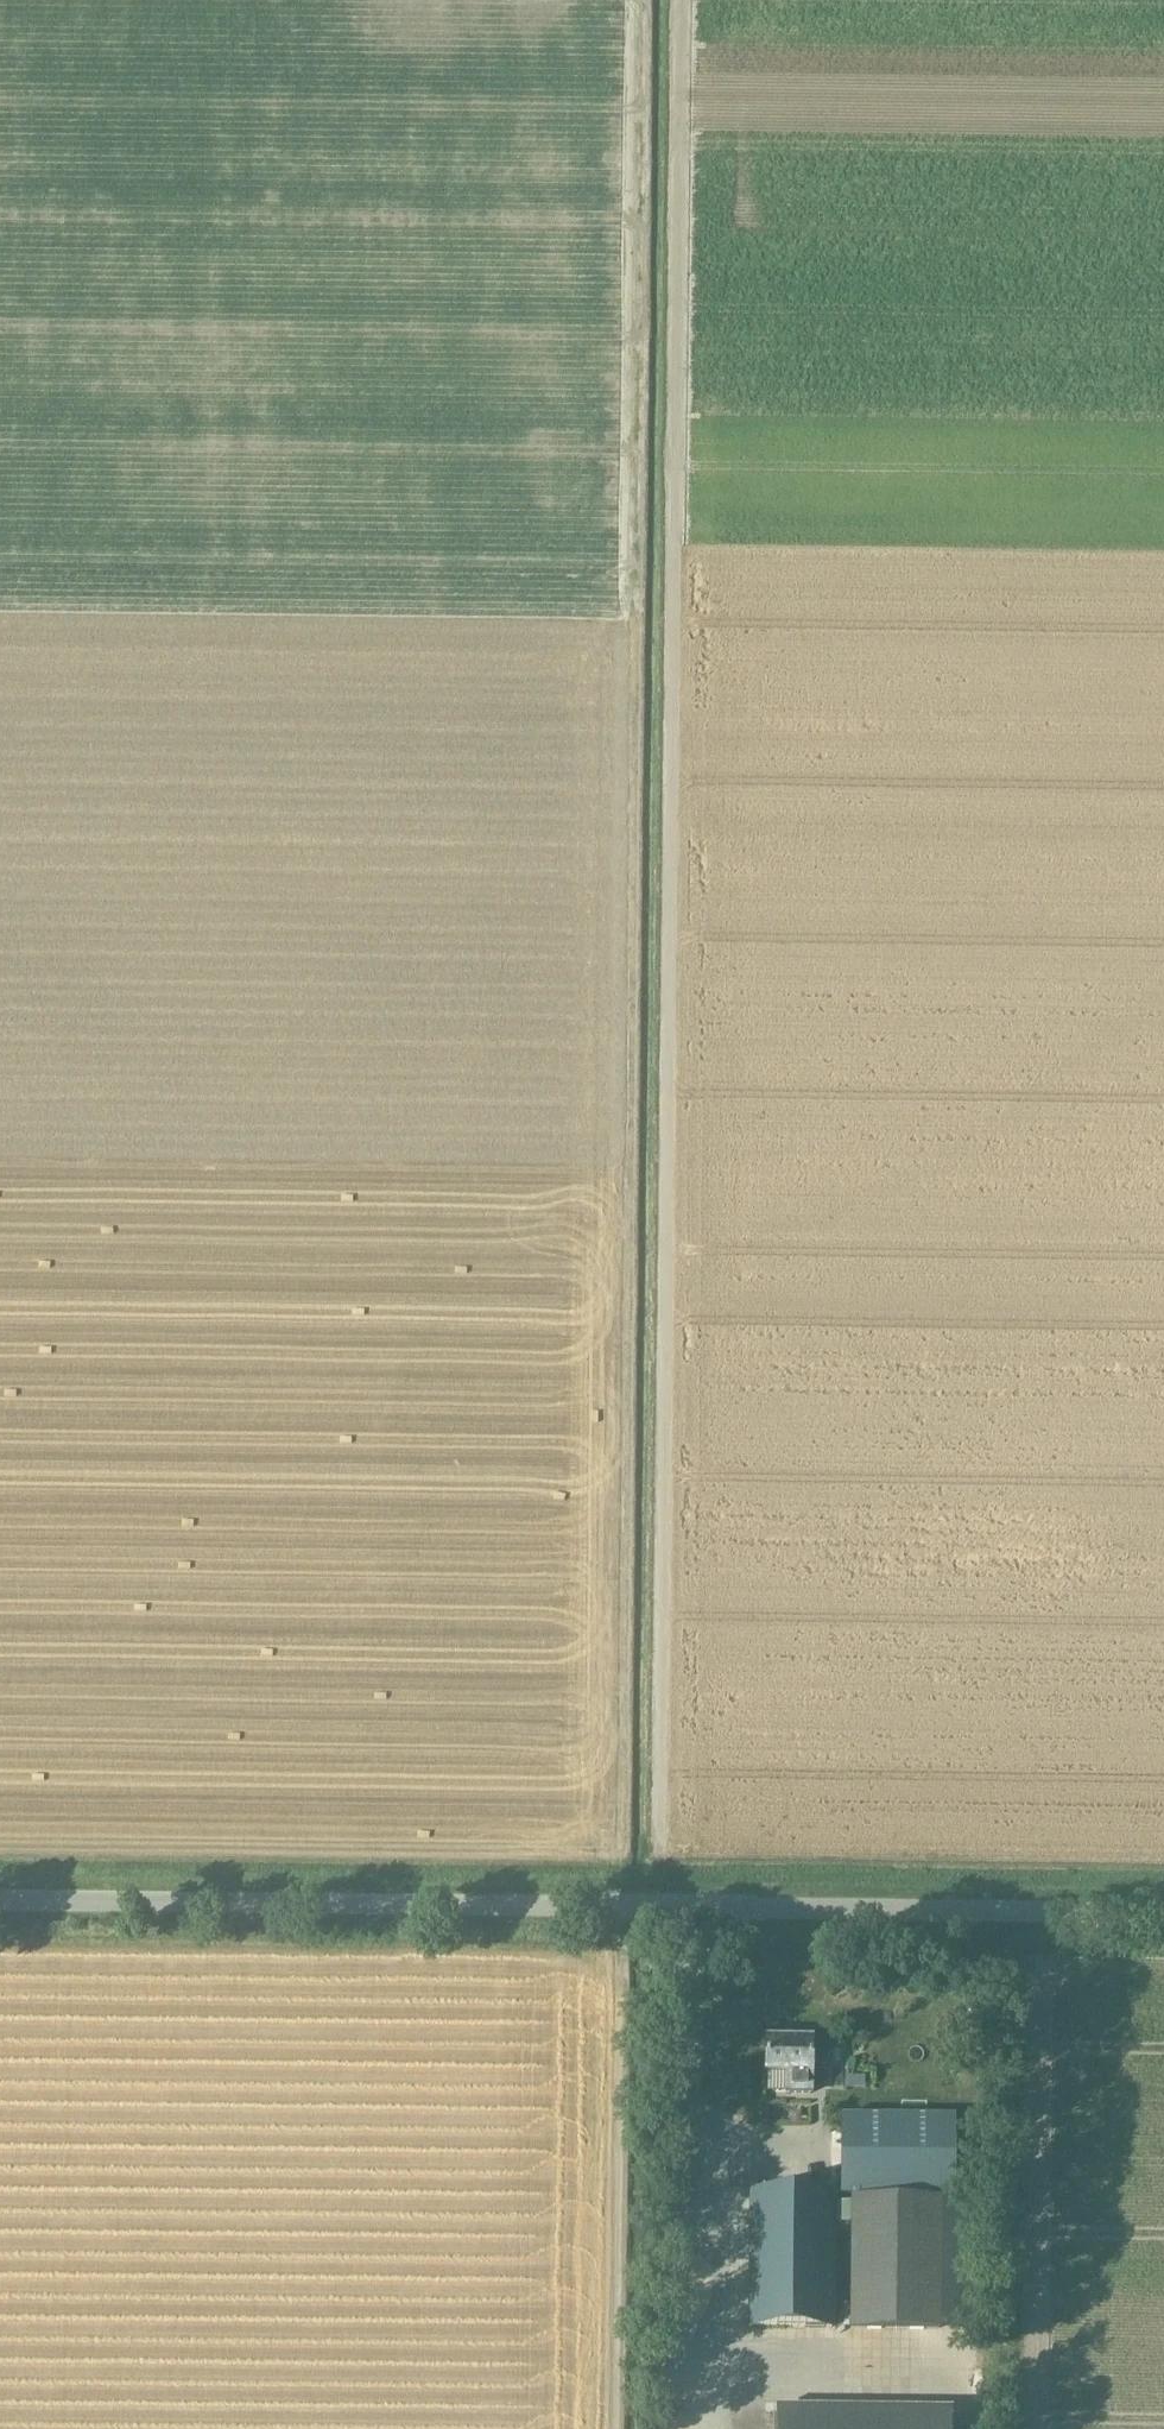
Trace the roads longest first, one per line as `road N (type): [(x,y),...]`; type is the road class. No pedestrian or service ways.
road 1 (unclassified): [(1163,1911),(0,1899)]

